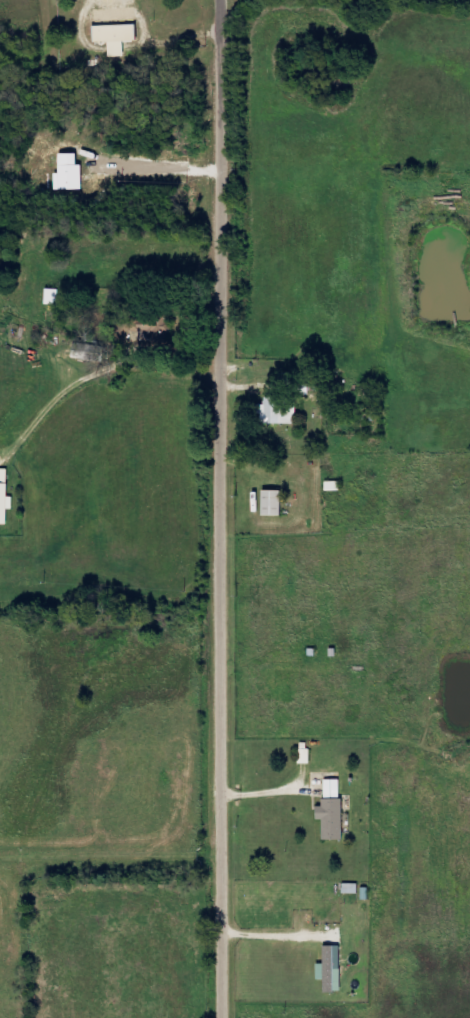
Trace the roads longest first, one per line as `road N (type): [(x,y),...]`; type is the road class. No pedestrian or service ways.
road 1 (residential): [(231,1017),(227,0)]

